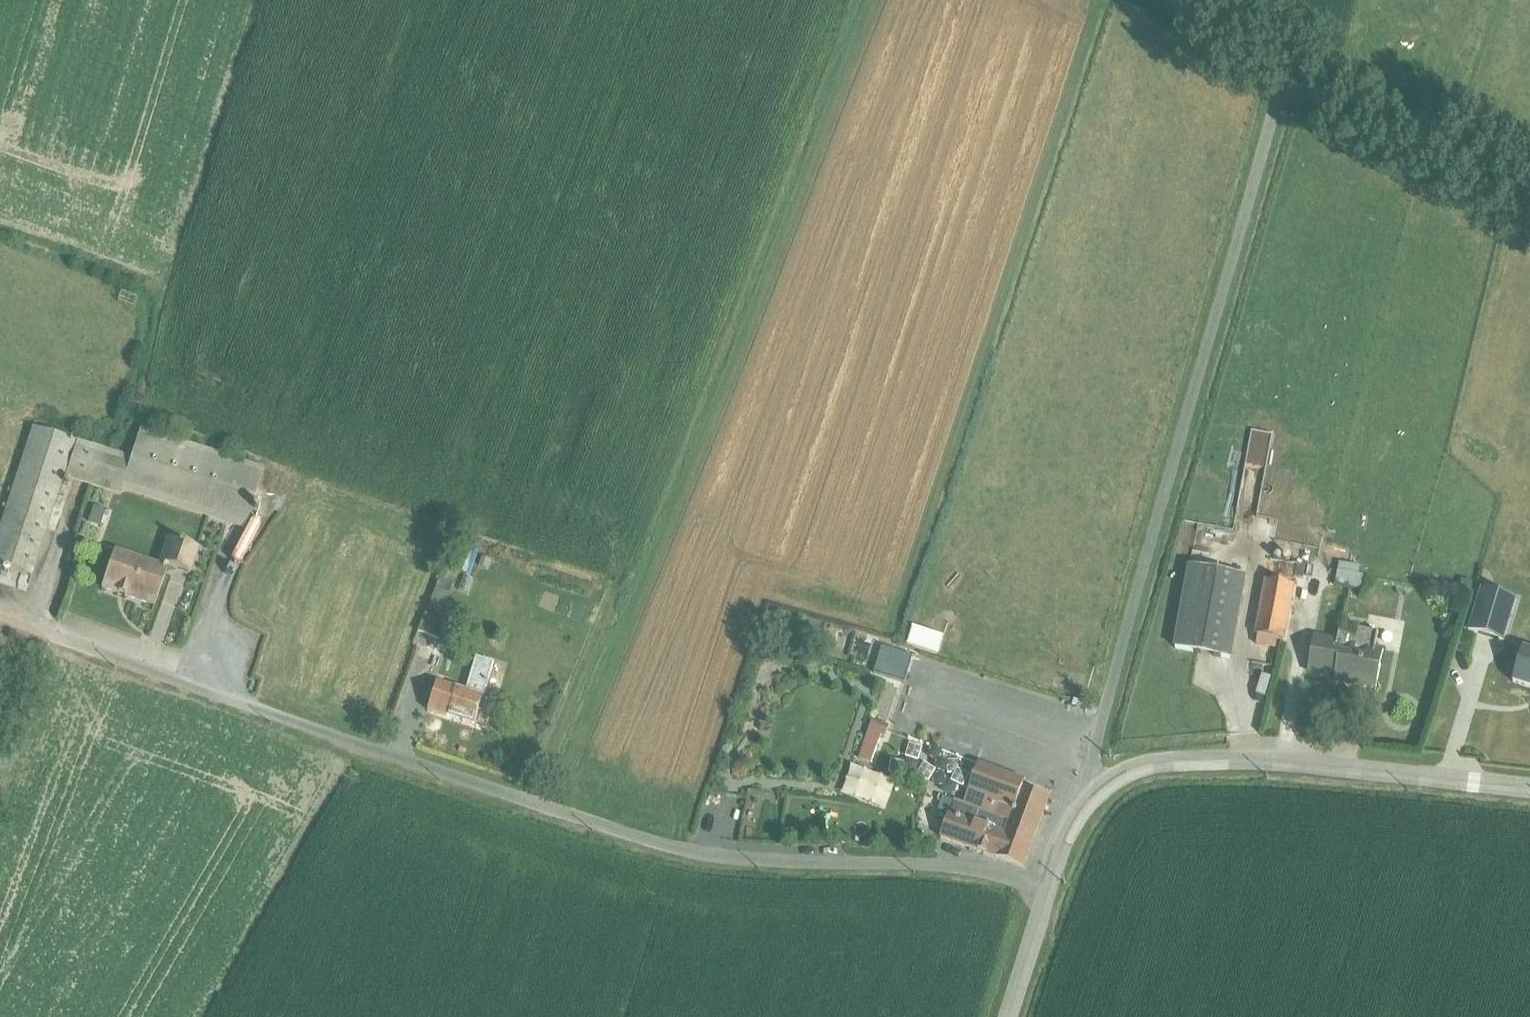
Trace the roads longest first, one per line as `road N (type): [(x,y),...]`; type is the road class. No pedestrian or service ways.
road 1 (unclassified): [(1049,884),(971,870),(703,857),(410,768),(47,636)]
road 2 (unclassified): [(1097,792),(1097,729),(1289,72)]
road 3 (unclassified): [(1097,792),(1166,764),(1225,761),(1529,789)]
road 4 (unclassified): [(1529,219),(1289,72)]
road 5 (unclassified): [(1007,1016),(1049,884)]
road 6 (unclassified): [(1289,72),(1171,0)]

